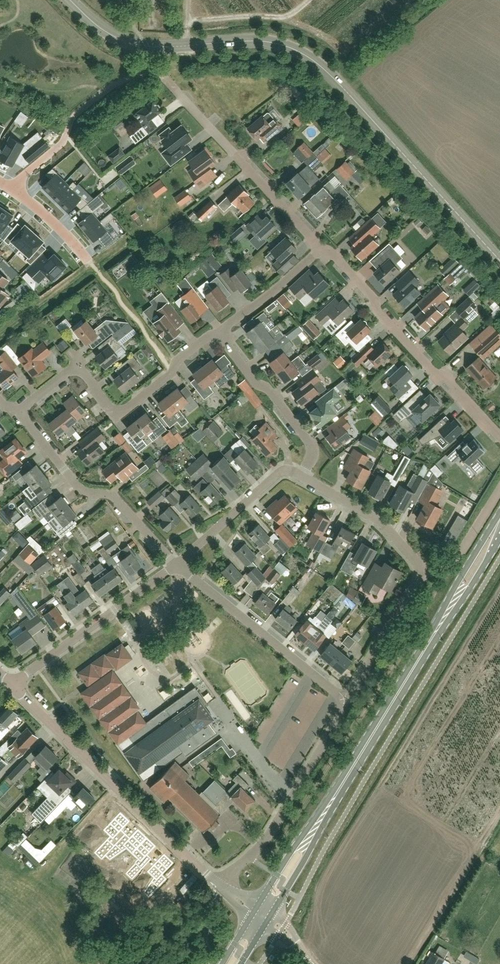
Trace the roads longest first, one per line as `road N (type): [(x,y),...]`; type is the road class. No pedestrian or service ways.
road 1 (unclassified): [(126,44),(238,40),(297,52),(331,72),(499,263)]
road 2 (residential): [(224,888),(10,684)]
road 3 (residential): [(18,413),(78,365),(111,409),(124,411),(217,333)]
road 4 (residential): [(499,436),(332,254),(320,250)]
road 5 (primary): [(373,736),(499,531)]
road 6 (residential): [(175,565),(116,499),(76,486),(18,413)]
road 7 (residential): [(348,703),(175,565)]
road 8 (residential): [(320,250),(172,87)]
road 9 (primary): [(272,914),(373,736)]
road 10 (primary): [(373,736),(257,904)]
road 11 (residential): [(10,684),(175,565)]
road 12 (residential): [(6,186),(57,147),(74,116),(116,82),(126,44)]
road 13 (residential): [(302,475),(311,460),(308,441),(217,333)]
road 14 (residential): [(175,565),(284,468),(302,475)]
road 15 (residential): [(421,572),(379,519),(302,475)]
road 16 (residential): [(348,703),(421,572)]
road 17 (residential): [(217,333),(320,250)]

